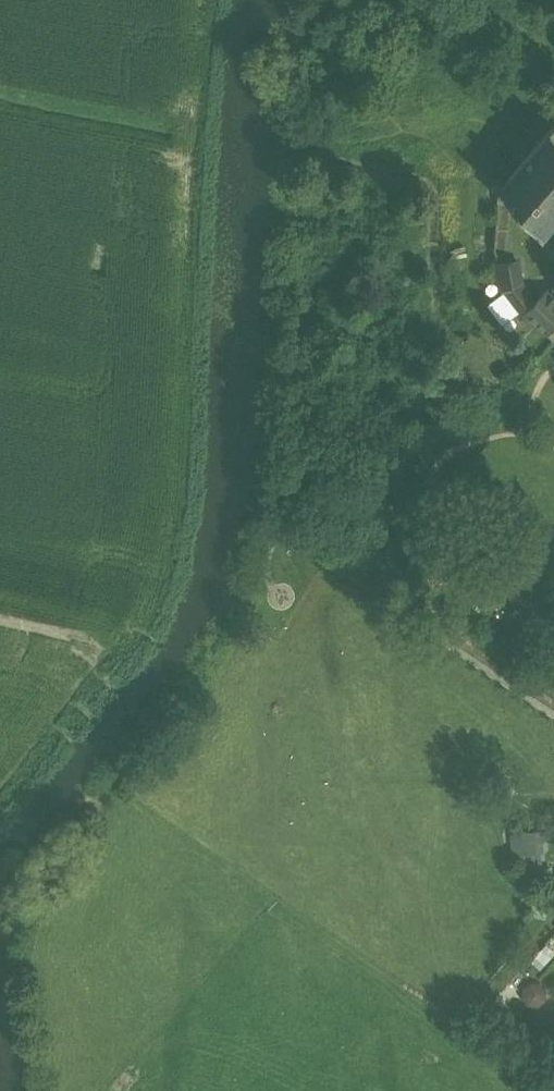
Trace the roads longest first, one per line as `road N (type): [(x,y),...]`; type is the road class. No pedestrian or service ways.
road 1 (track): [(553,1063),(278,885)]
road 2 (track): [(553,894),(454,1001)]

